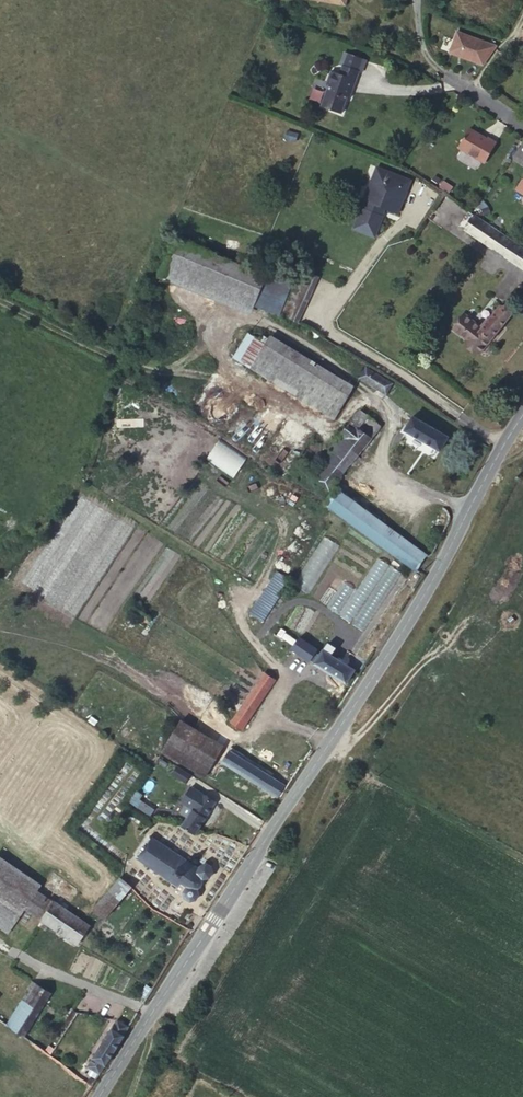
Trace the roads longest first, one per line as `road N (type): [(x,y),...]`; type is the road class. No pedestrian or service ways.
road 1 (secondary): [(102,1096),(407,624),(522,415)]
road 2 (track): [(470,510),(399,480),(382,464),(391,426),(384,403),(271,327),(228,323),(174,368),(151,370),(0,300)]

